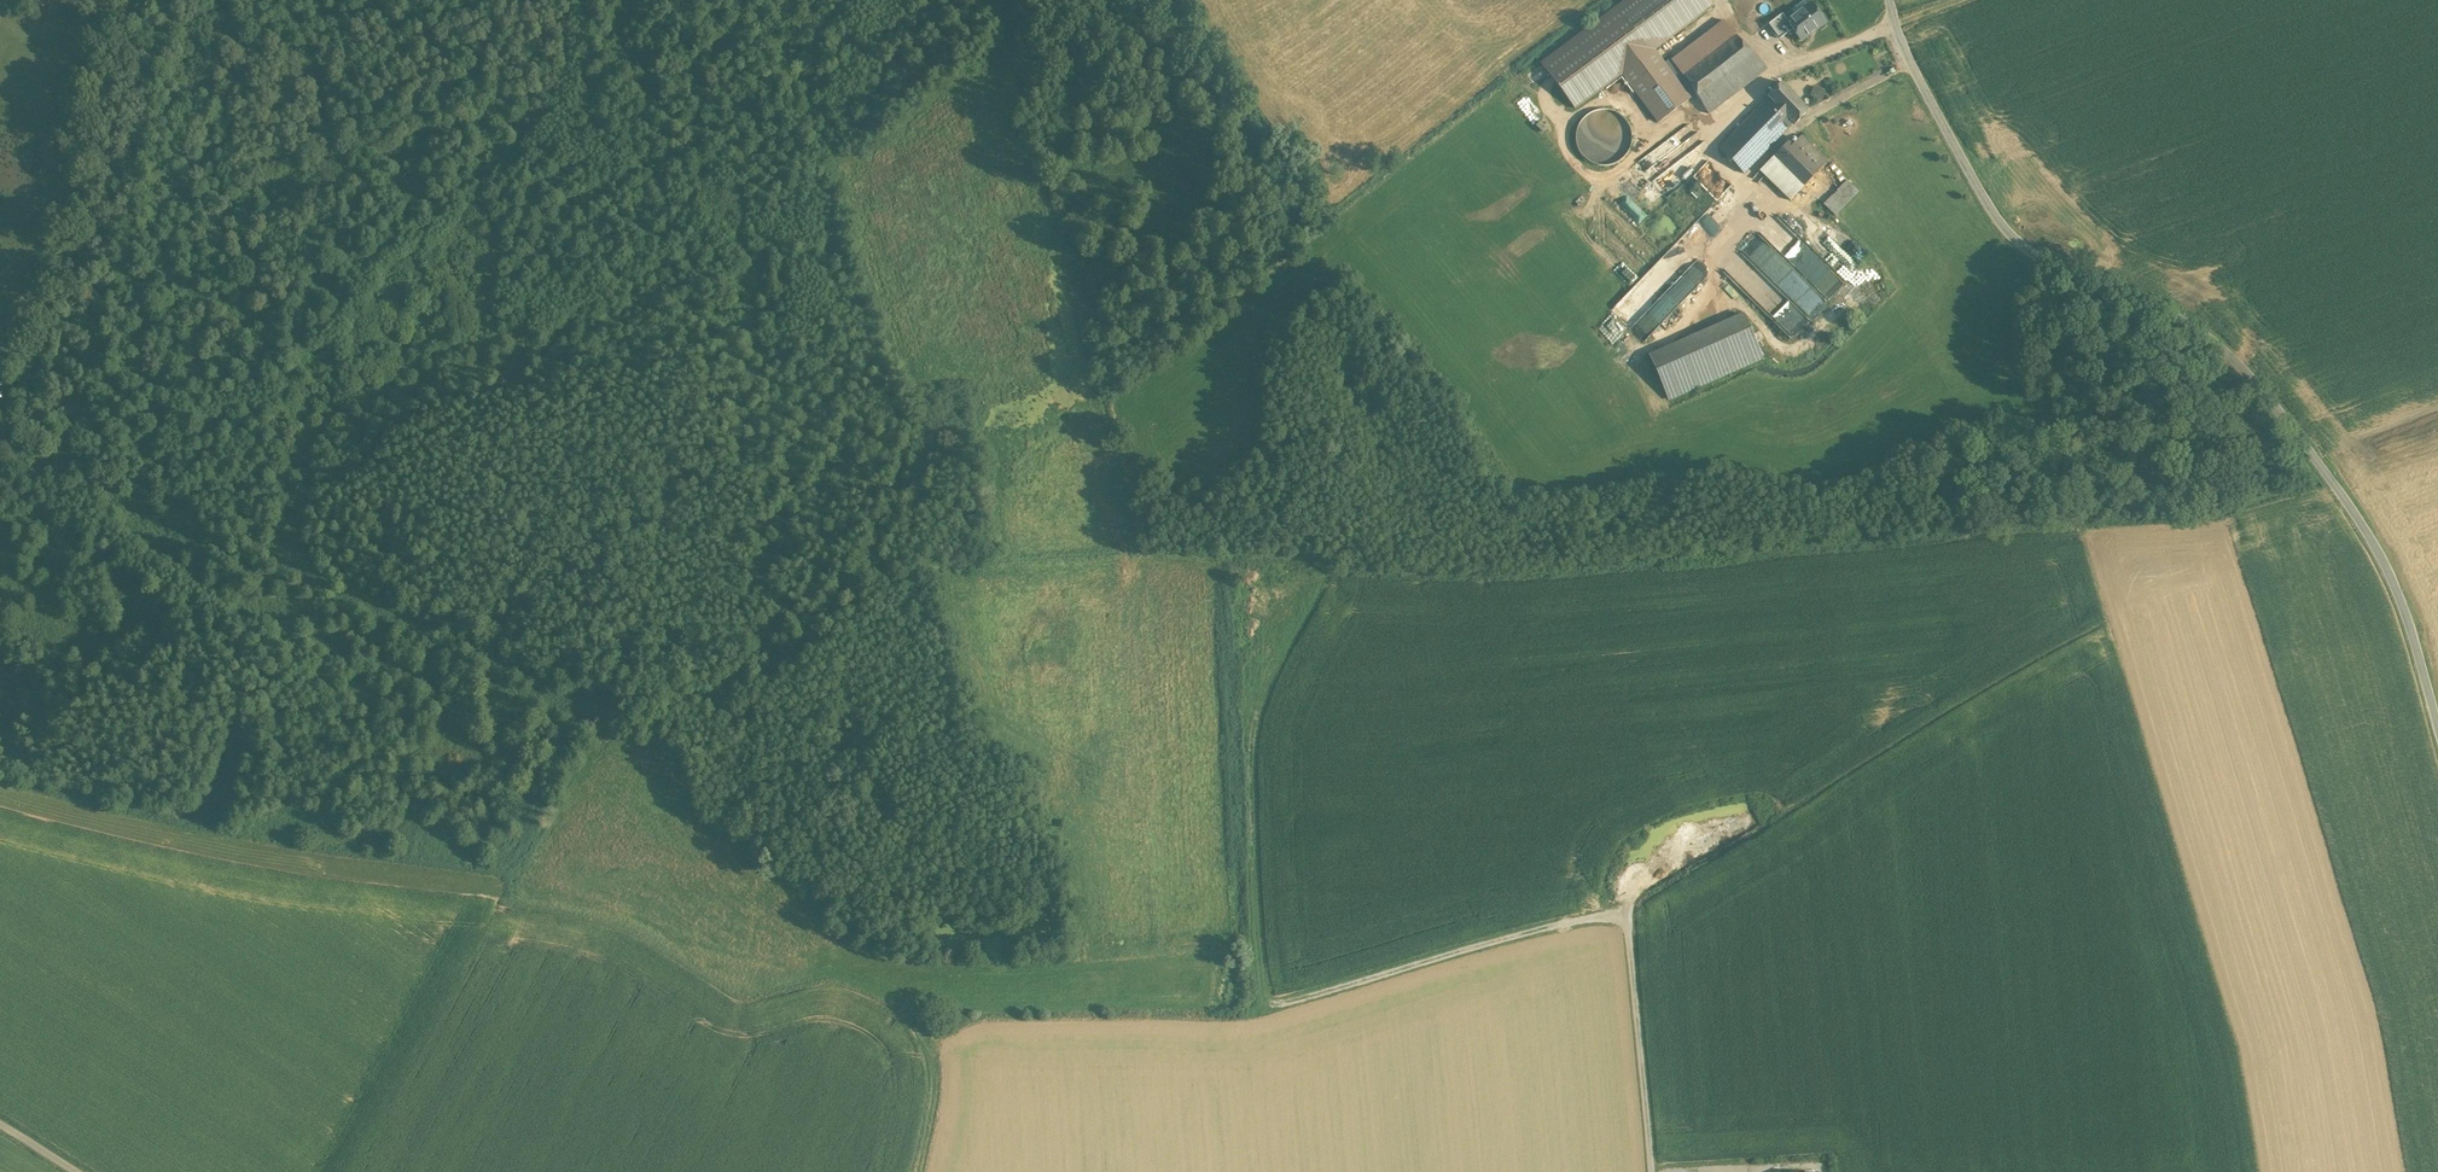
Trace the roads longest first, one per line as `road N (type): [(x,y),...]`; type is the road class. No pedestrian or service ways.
road 1 (track): [(1320,661),(1258,720),(1249,740),(1266,990),(1286,1001),(1552,925),(1614,918),(1627,926),(1652,1171)]
road 2 (tertiary): [(2437,732),(2388,570),(2337,480),(2229,354),(2187,321),(2033,250),(1995,216),(1911,61),(1888,0)]

